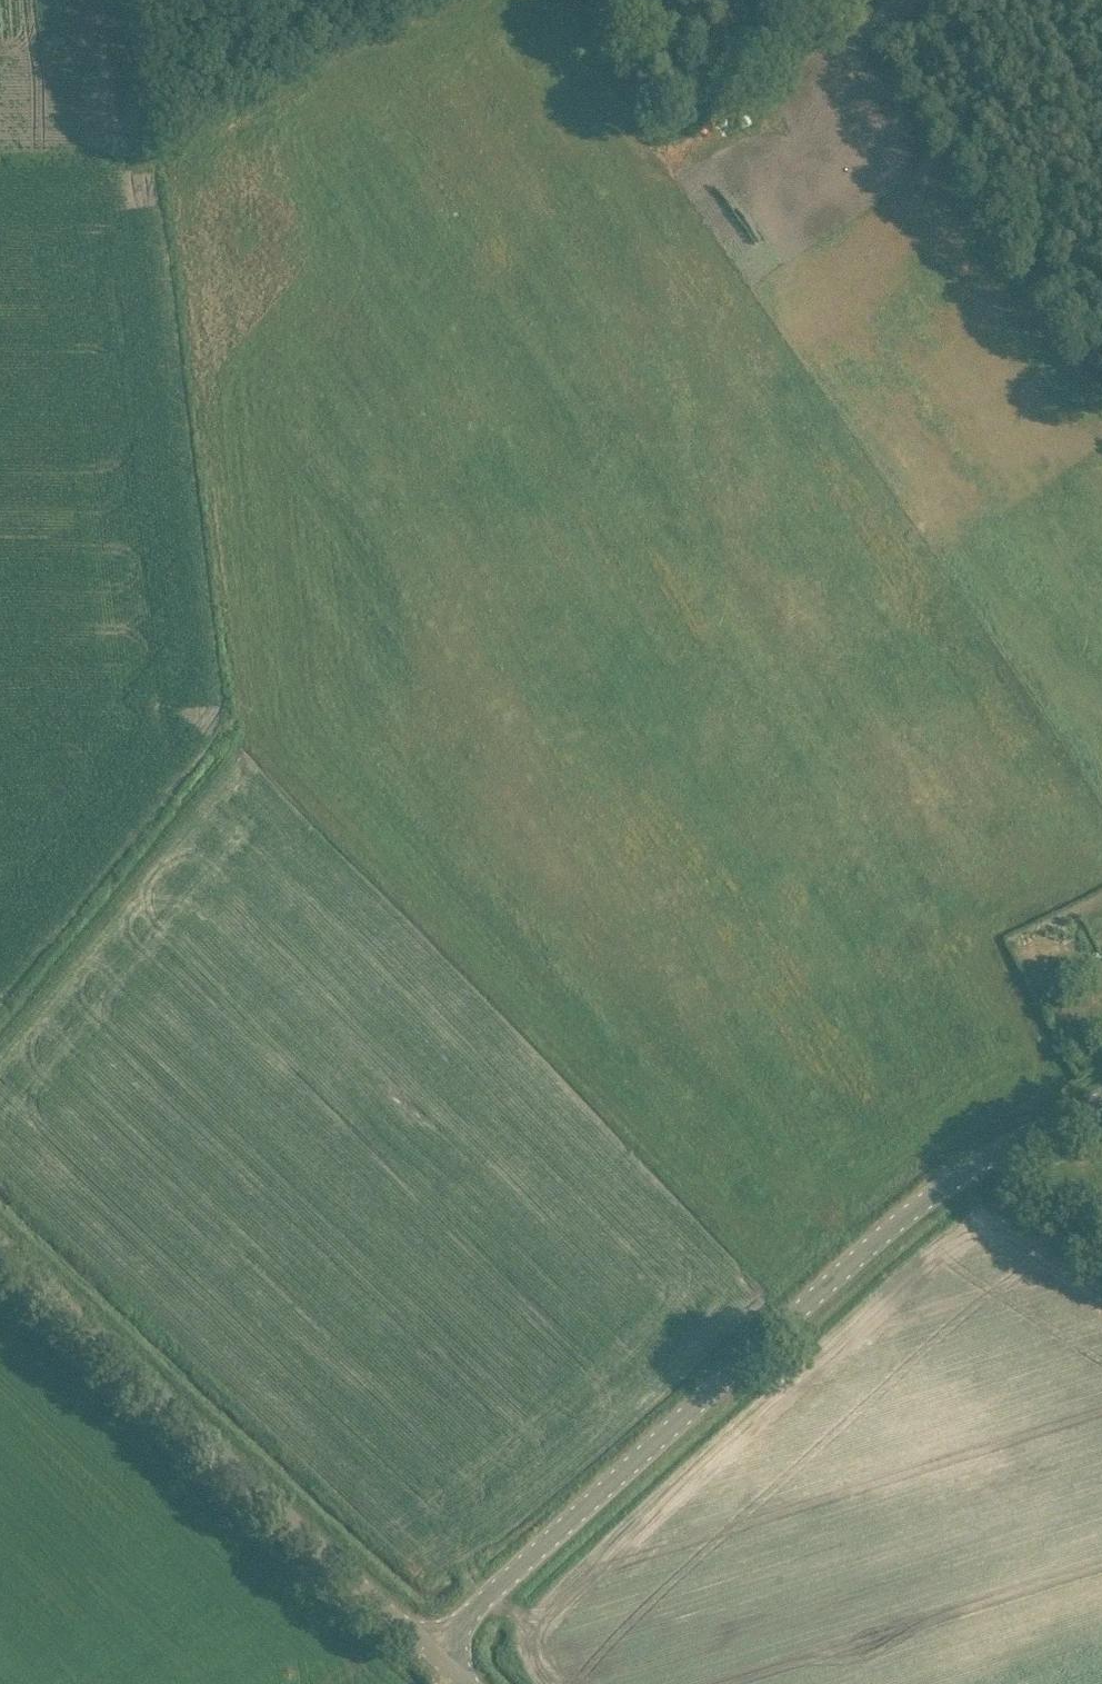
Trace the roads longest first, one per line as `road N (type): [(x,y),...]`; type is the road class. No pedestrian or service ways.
road 1 (unclassified): [(445,1655),(636,1462),(929,1197),(1101,1099)]
road 2 (unclassified): [(445,1655),(0,1237)]

